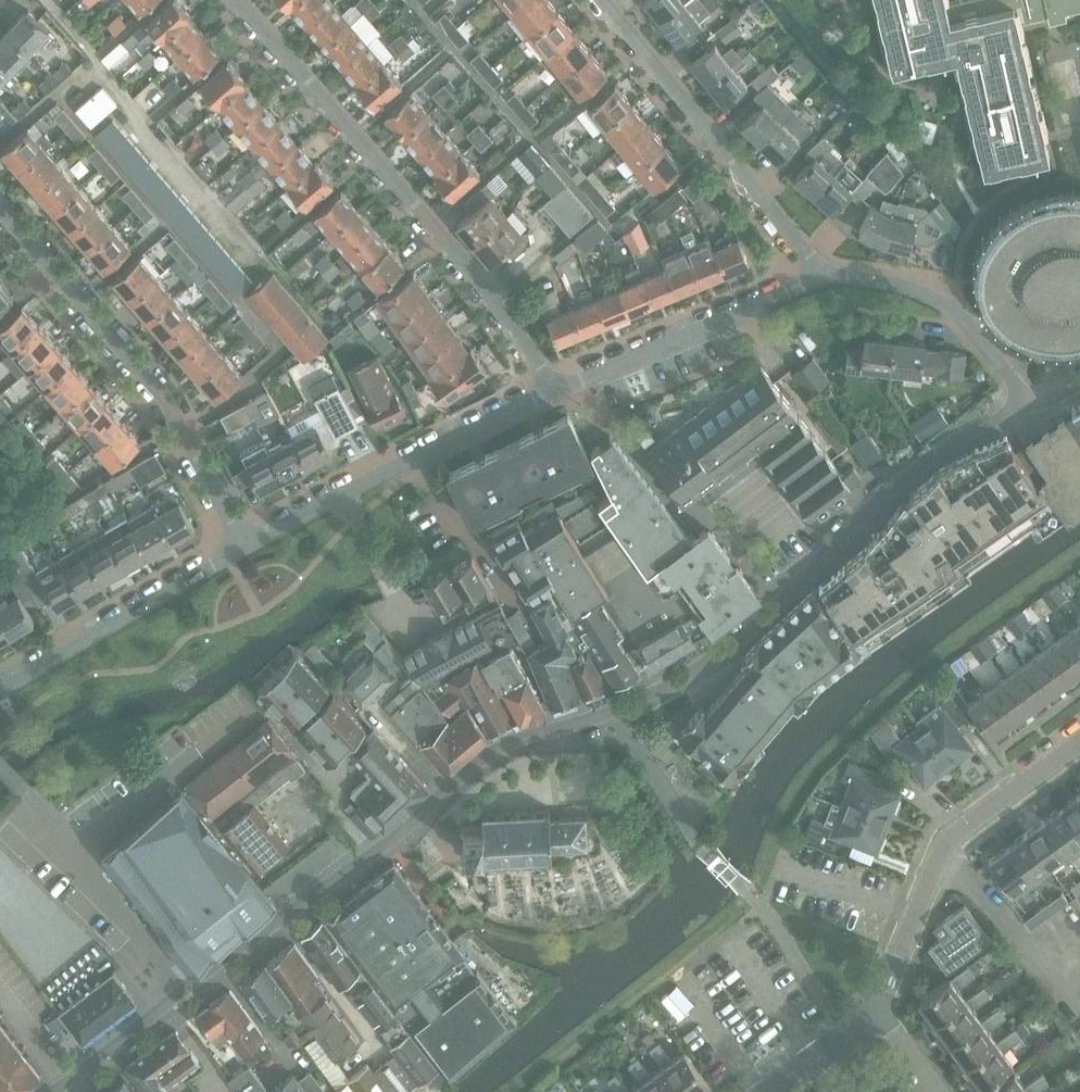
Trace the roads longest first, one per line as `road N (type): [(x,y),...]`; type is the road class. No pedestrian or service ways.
road 1 (residential): [(56,1091),(378,852),(483,760),(700,675),(742,646),(910,480),(1033,412)]
road 2 (residential): [(236,0),(483,284),(553,390)]
road 3 (residential): [(246,545),(163,397),(0,208)]
road 4 (residential): [(816,278),(599,0)]
road 5 (residential): [(874,1008),(942,849),(1079,742)]
road 6 (residential): [(553,390),(246,545)]
road 7 (residential): [(0,692),(246,545)]
road 8 (residential): [(816,278),(553,390)]
road 9 (residential): [(1033,412),(944,307),(918,291),(816,278)]
road 10 (residential): [(768,1091),(874,1008)]

